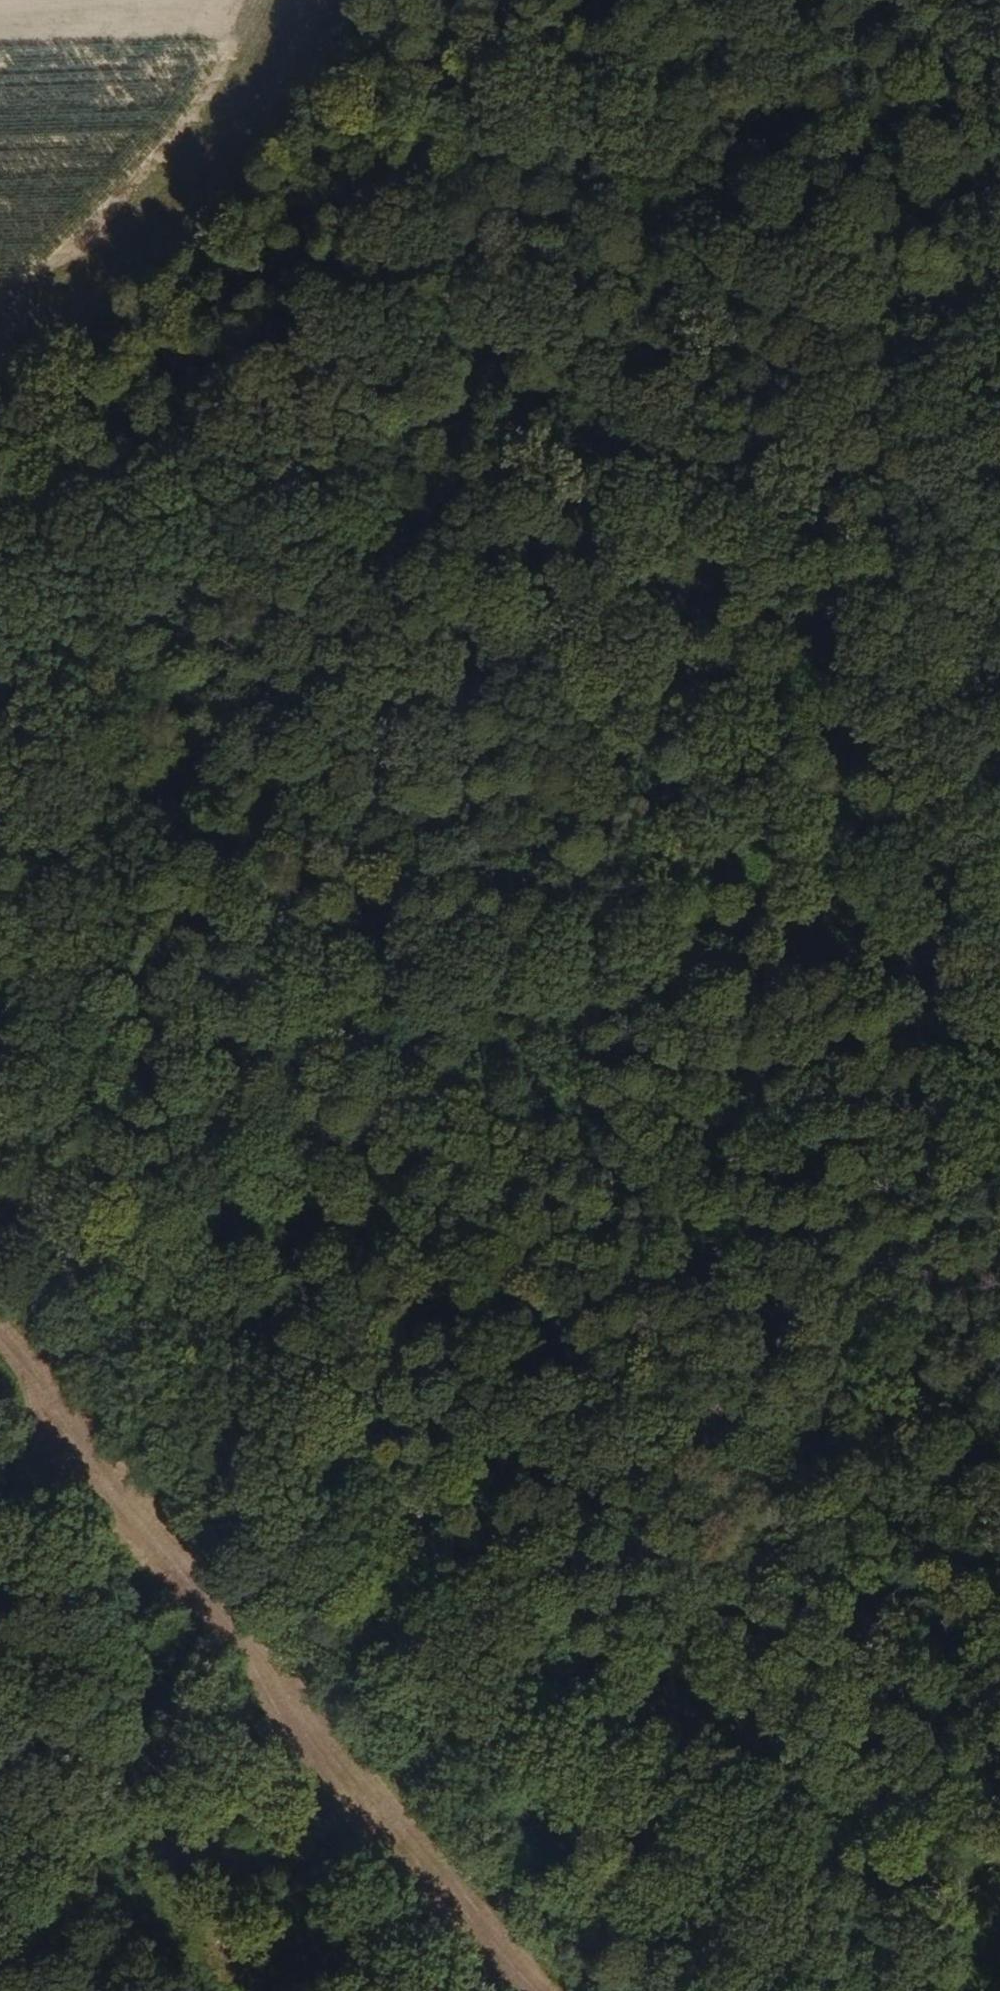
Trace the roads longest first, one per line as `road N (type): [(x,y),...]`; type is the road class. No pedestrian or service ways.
road 1 (track): [(0,1121),(855,1990)]
road 2 (track): [(0,673),(629,0)]

